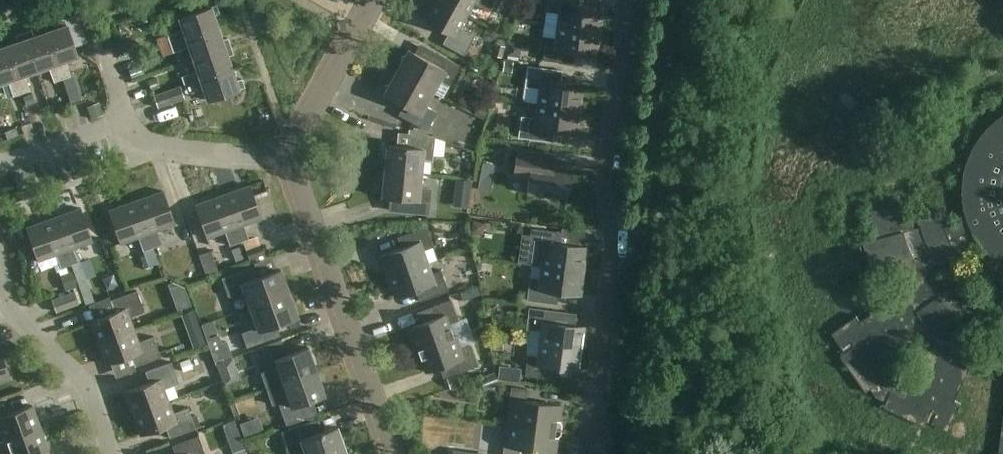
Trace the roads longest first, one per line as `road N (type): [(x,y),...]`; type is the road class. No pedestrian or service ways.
road 1 (residential): [(587,453),(611,238),(603,176),(626,0)]
road 2 (residential): [(386,453),(293,156)]
road 3 (residential): [(112,453),(89,389),(16,317),(0,260)]
road 4 (residential): [(293,156),(372,0)]
road 5 (residential): [(293,156),(156,143),(126,127)]
road 6 (residential): [(0,164),(126,127)]

